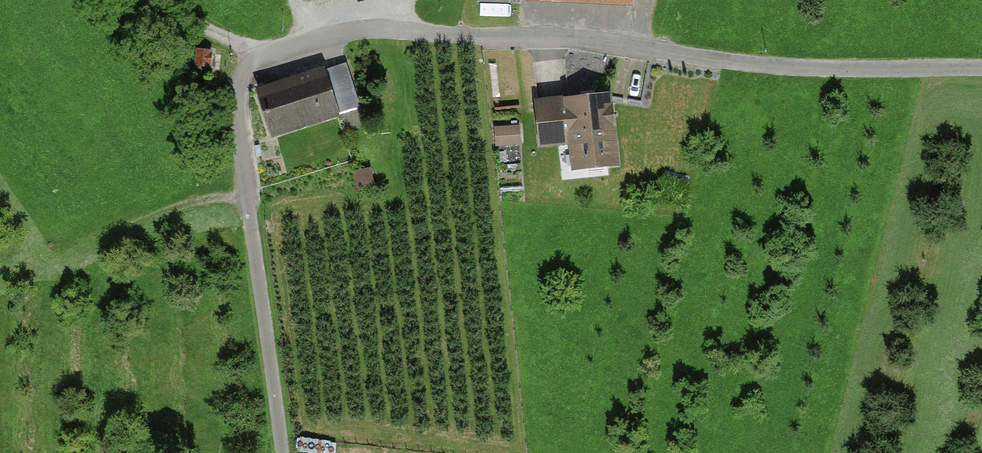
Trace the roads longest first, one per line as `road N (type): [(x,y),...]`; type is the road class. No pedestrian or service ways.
road 1 (unclassified): [(981,62),(791,67),(384,25),(256,57),(243,128),(287,452)]

